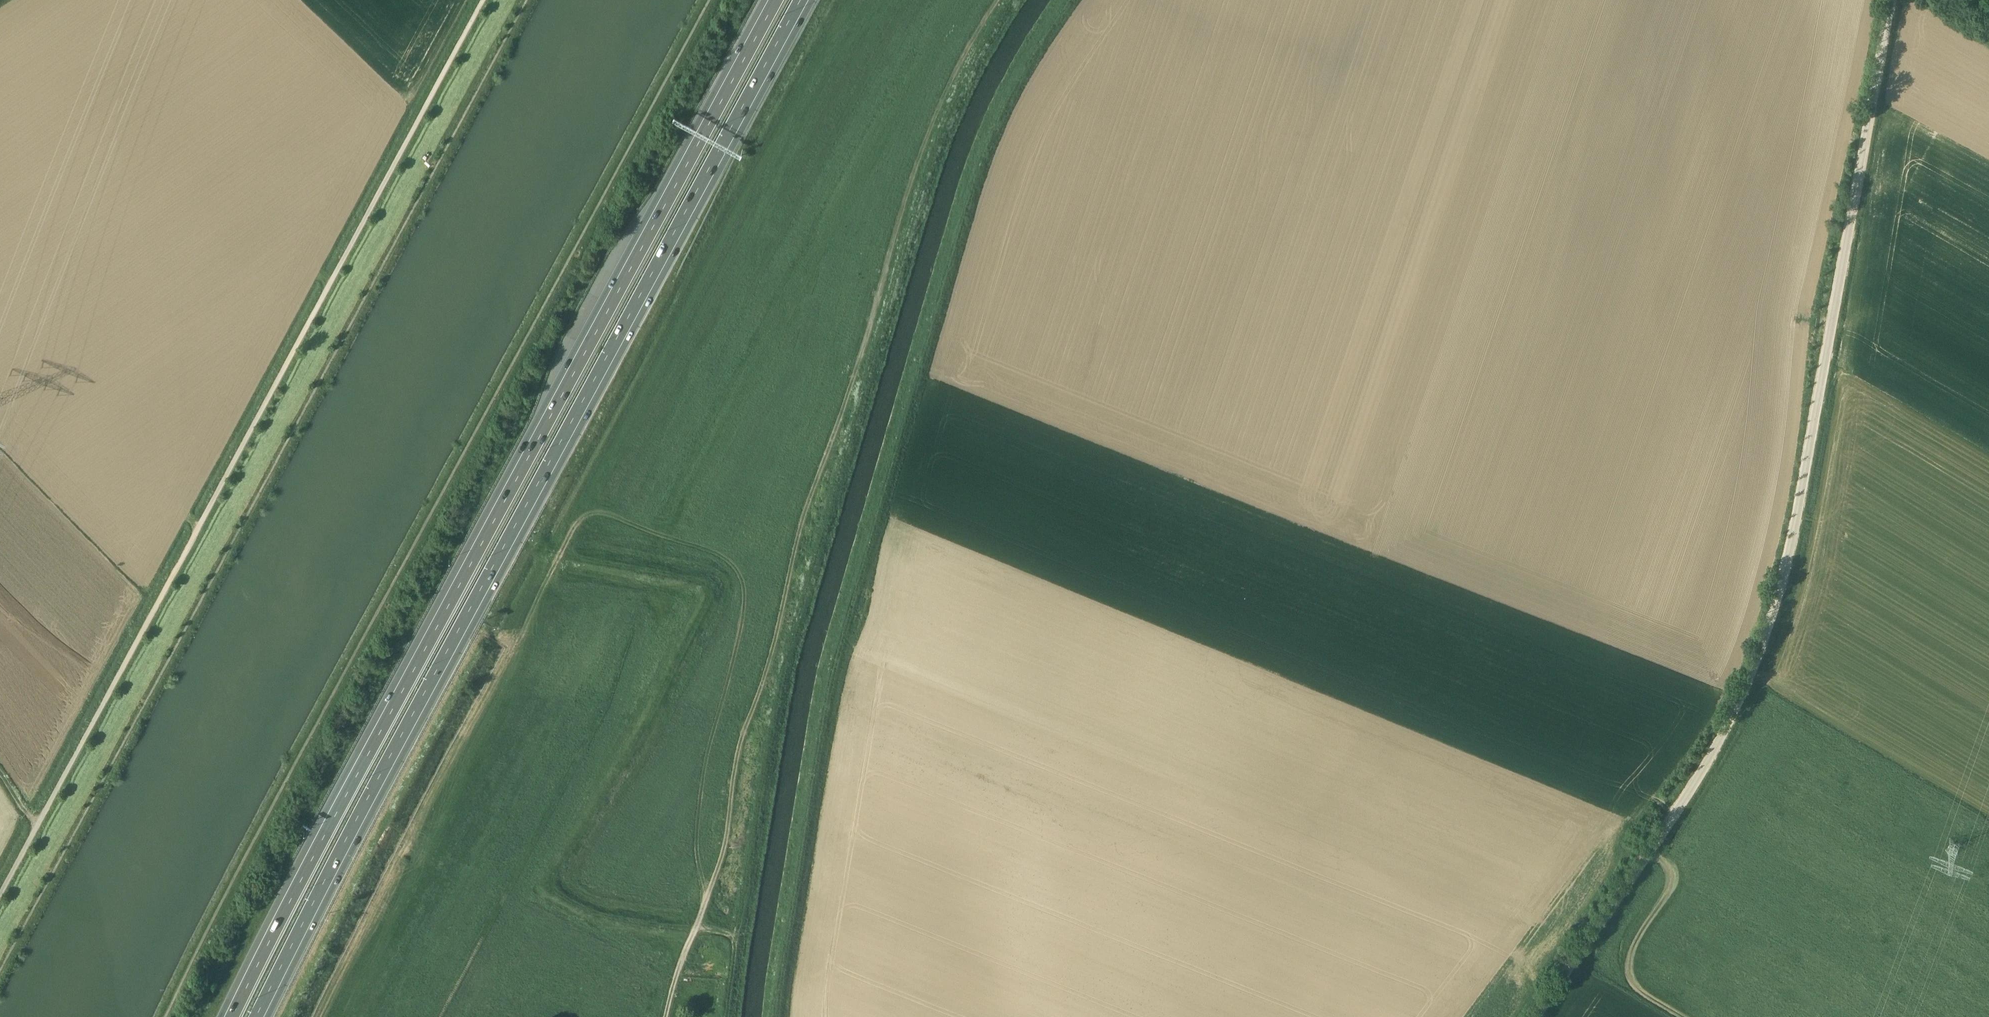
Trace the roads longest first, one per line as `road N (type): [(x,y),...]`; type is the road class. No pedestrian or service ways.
road 1 (motorway): [(260,1016),(804,0)]
road 2 (motorway): [(773,0),(229,1016)]
road 3 (unclassified): [(1535,1016),(1689,791),(1758,662),(1791,541),(1895,0)]
road 4 (unclassified): [(0,896),(485,0)]
road 5 (track): [(665,1016),(723,853),(733,777),(801,529),(797,509)]

